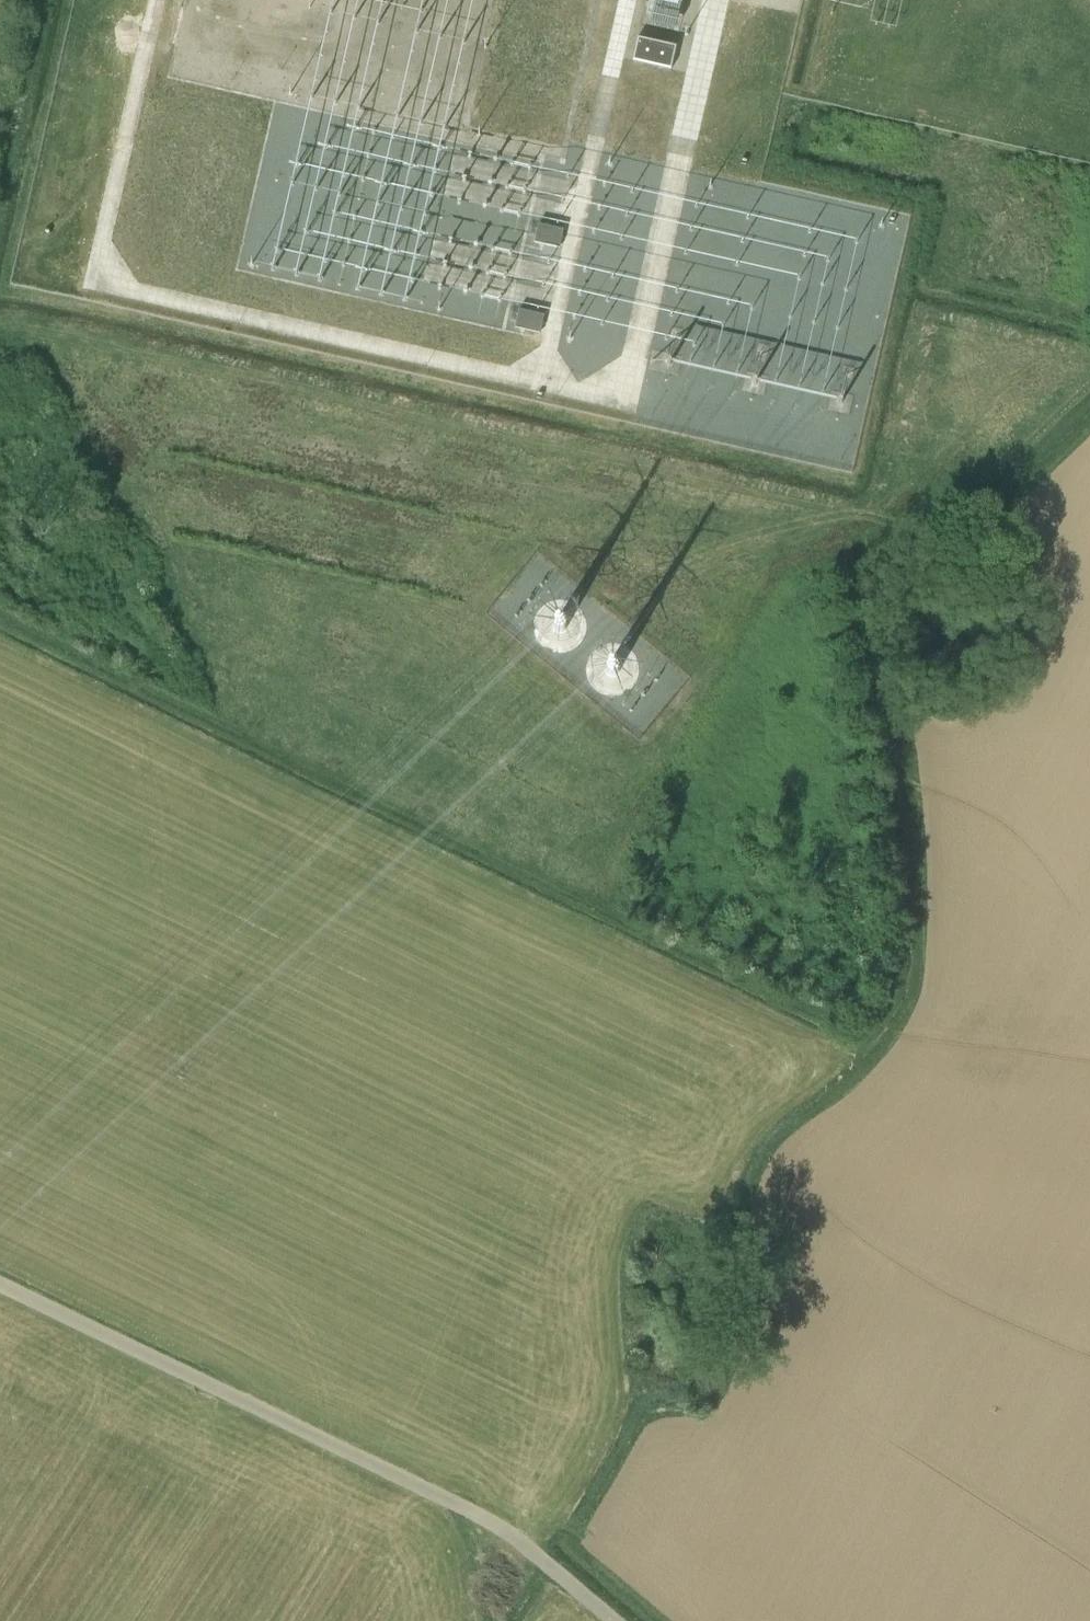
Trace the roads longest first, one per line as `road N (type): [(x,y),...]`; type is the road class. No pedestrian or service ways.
road 1 (track): [(840,1052),(882,992),(893,916),(847,645),(858,590),(898,544),(1089,385)]
road 2 (unclassified): [(614,1620),(498,1524),(0,1284)]

